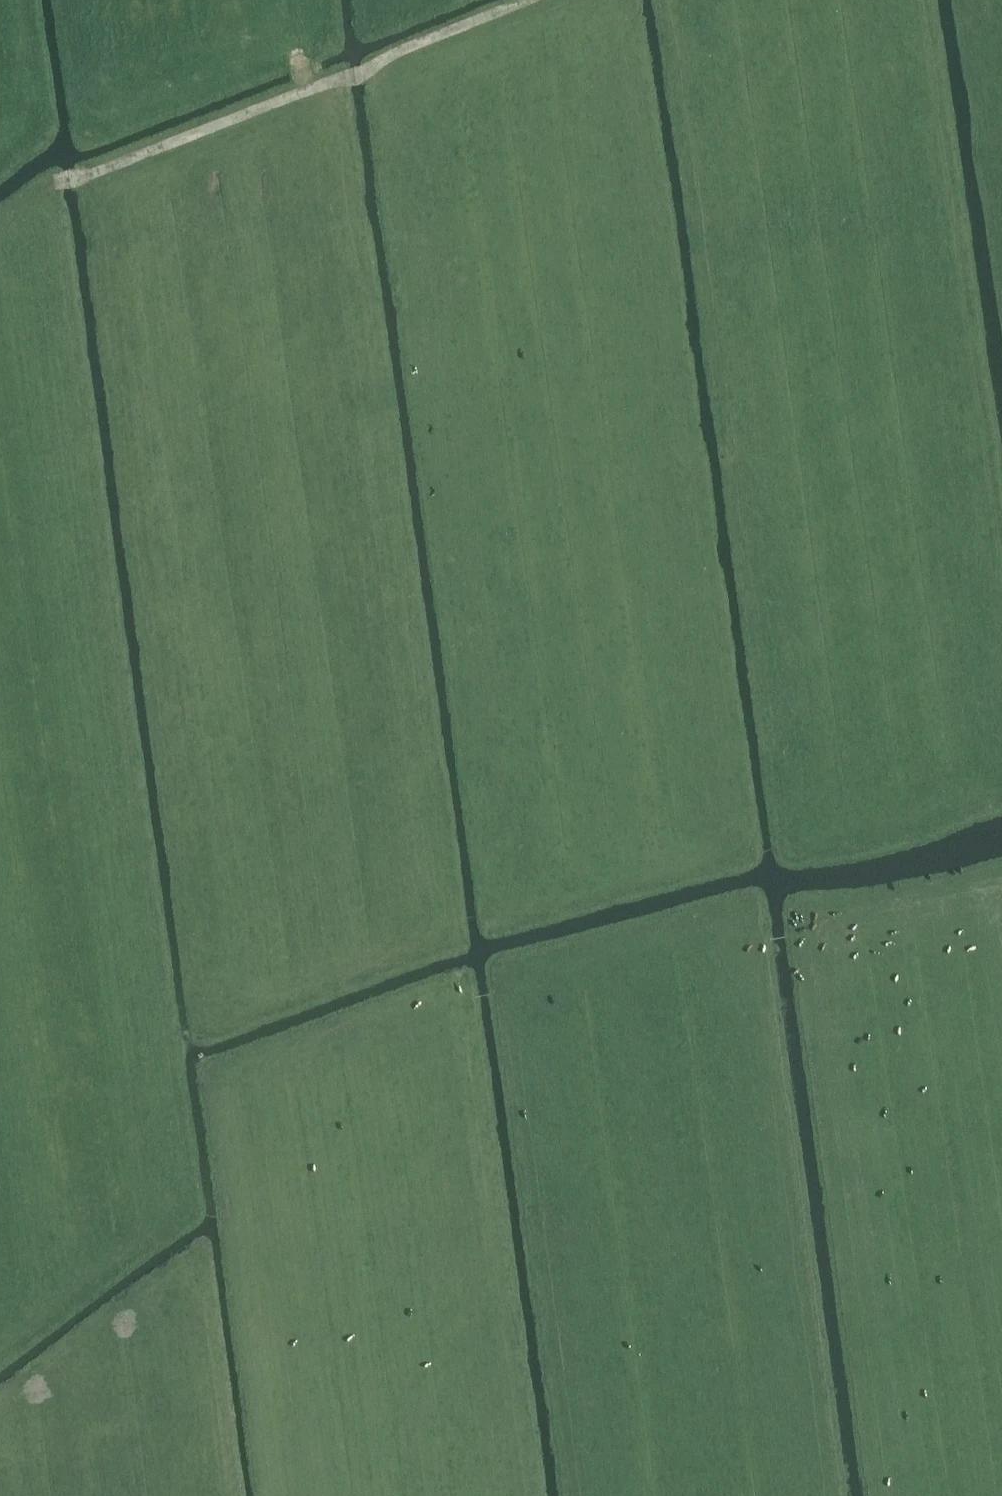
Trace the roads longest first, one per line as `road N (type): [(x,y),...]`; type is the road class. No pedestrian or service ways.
road 1 (track): [(530,0),(400,51),(364,74),(58,184)]

